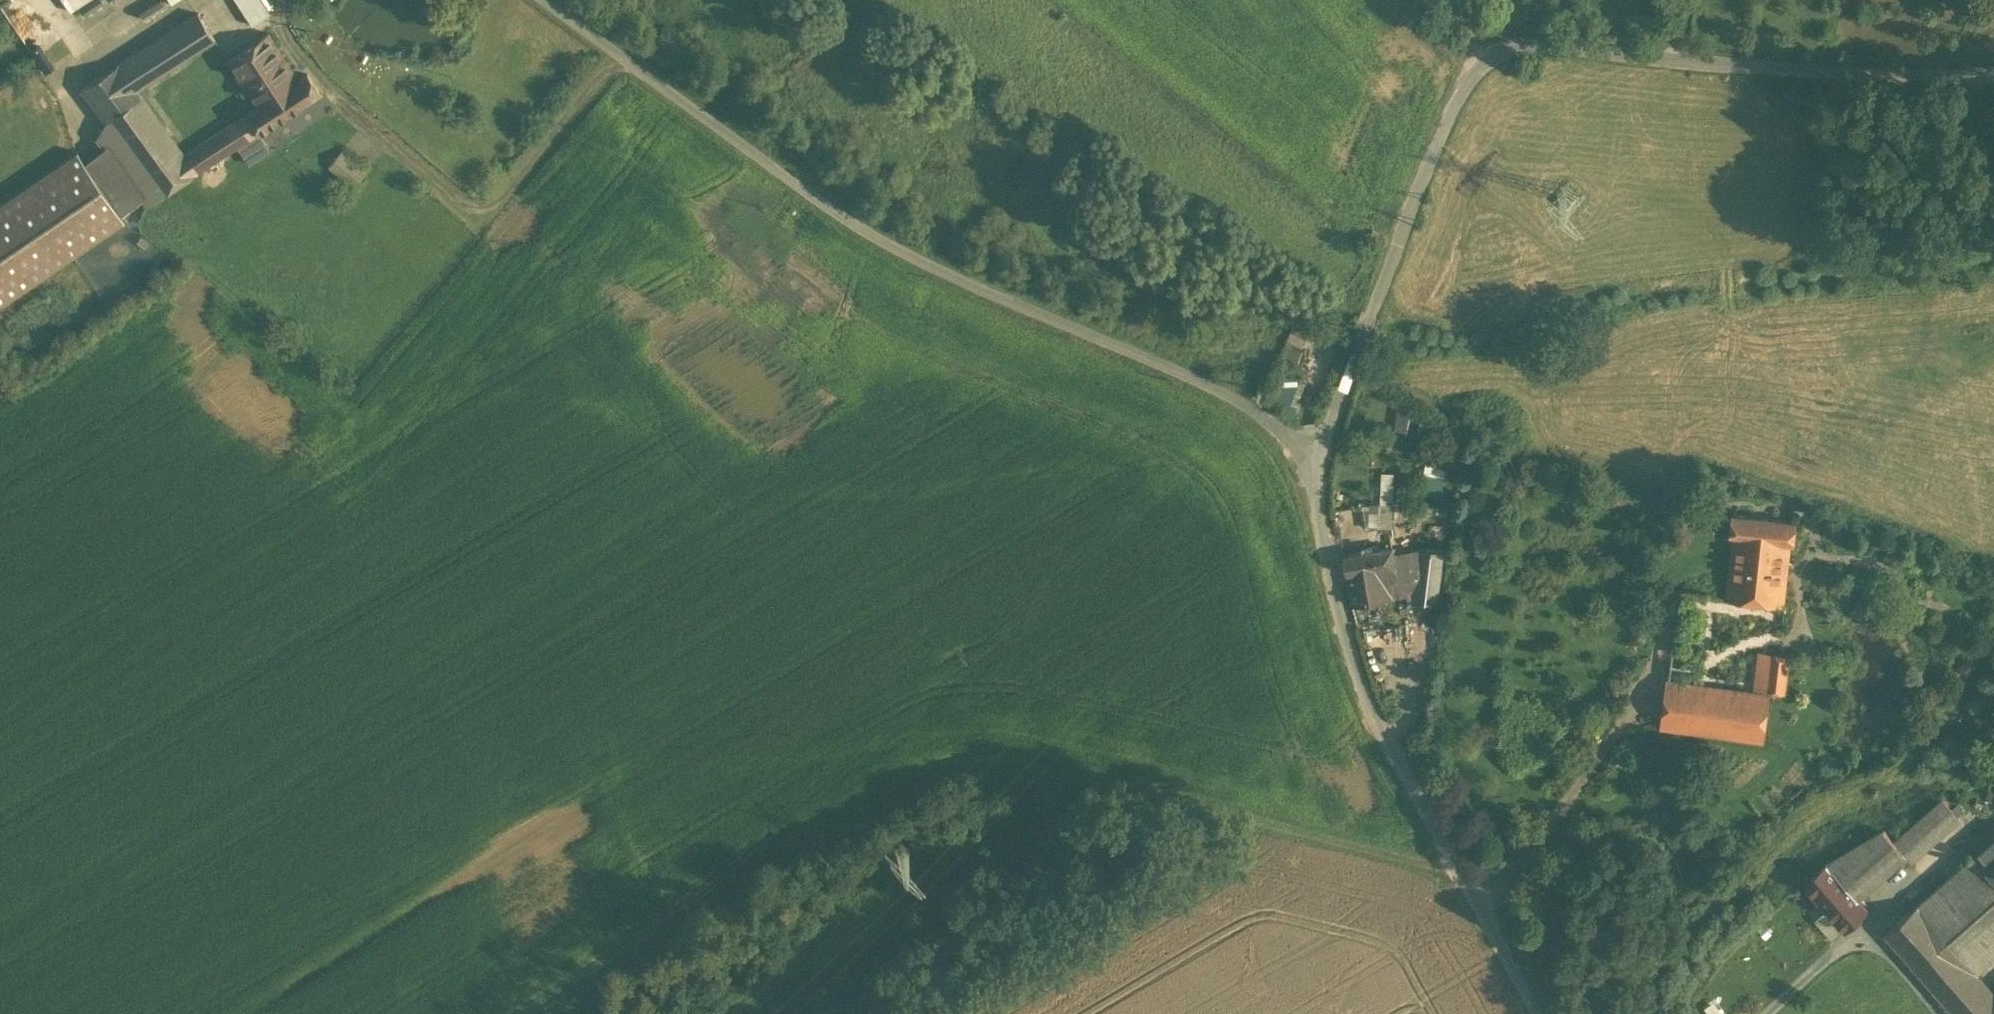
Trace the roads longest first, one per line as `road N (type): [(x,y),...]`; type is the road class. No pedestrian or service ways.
road 1 (residential): [(1543,1013),(1366,688),(1312,463),(1250,412),(1112,343),(1022,317),(874,253),(536,0)]
road 2 (track): [(1312,463),(1454,109),(1479,74),(1525,42),(1930,80),(1993,75)]

